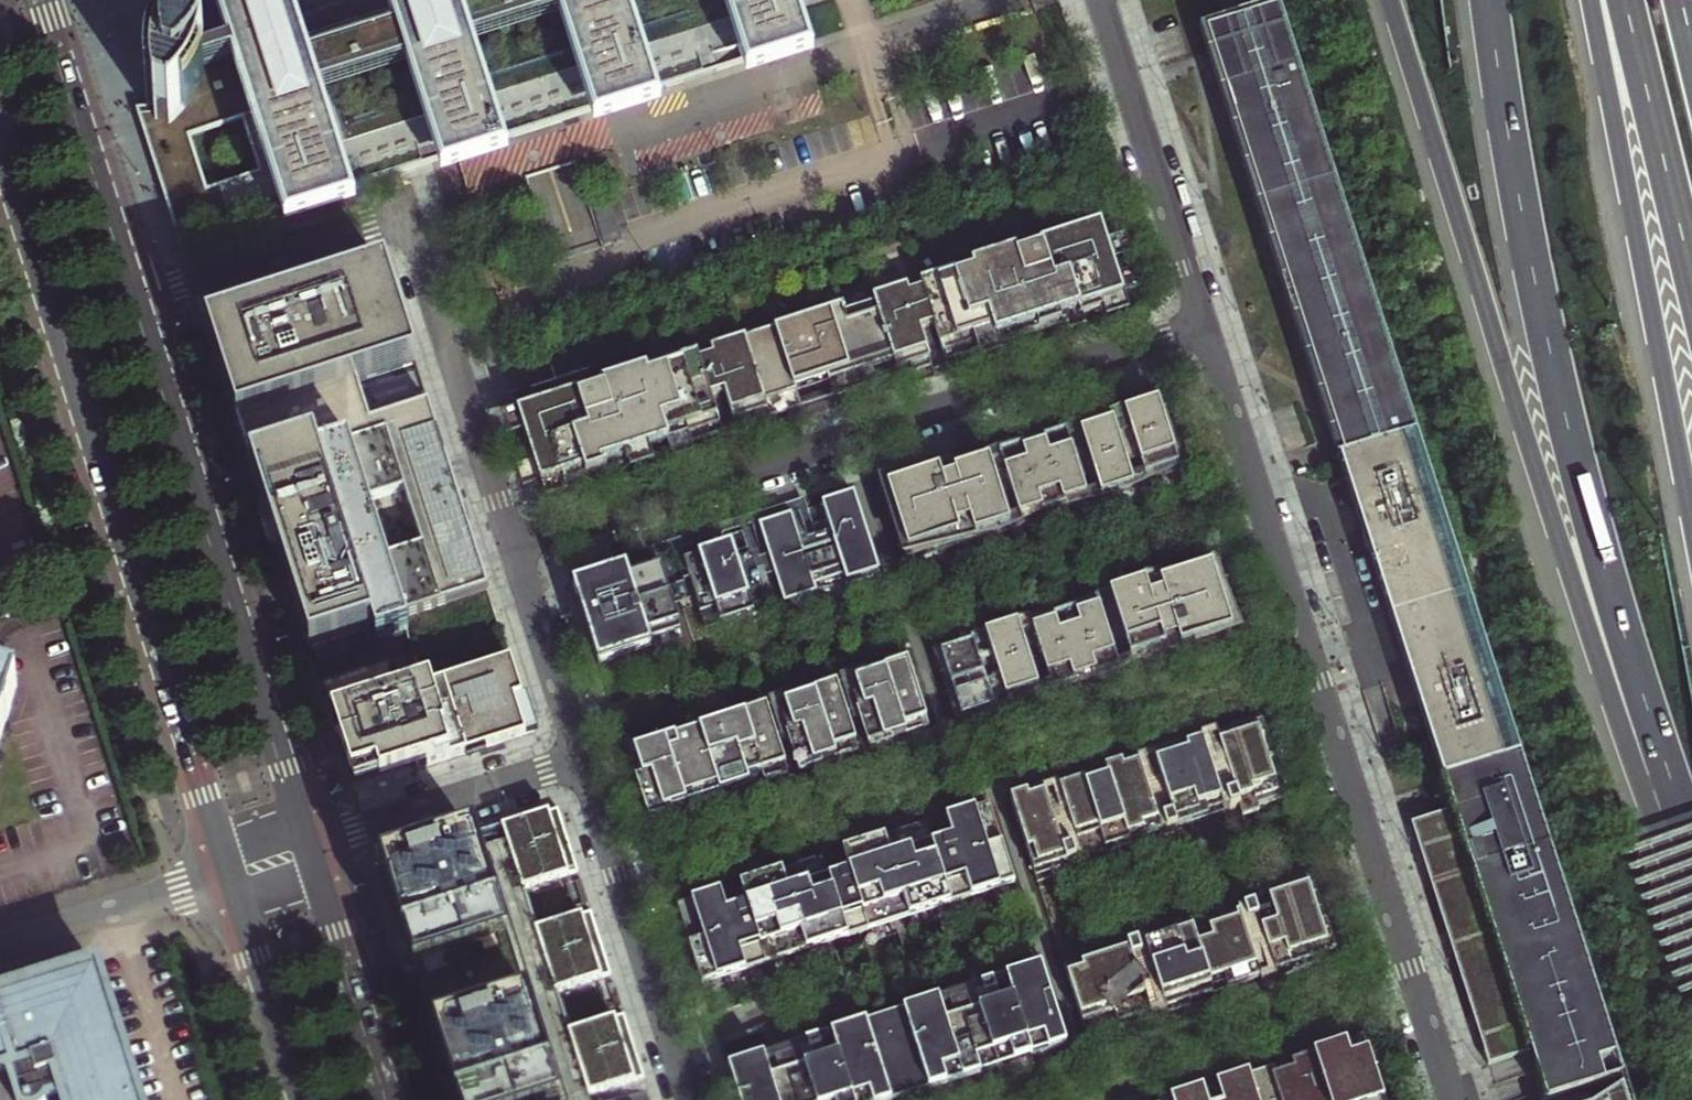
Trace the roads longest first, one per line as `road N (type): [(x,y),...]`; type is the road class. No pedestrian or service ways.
road 1 (trunk): [(1391,0),(1584,617),(1691,917)]
road 2 (trunk): [(1489,0),(1518,193),(1582,484),(1691,836)]
road 3 (residential): [(1206,326),(1454,1099)]
road 4 (primary): [(0,148),(229,872)]
road 5 (residential): [(512,544),(1206,326)]
road 6 (residential): [(512,544),(405,208),(134,294)]
road 7 (primary): [(308,846),(134,294)]
road 8 (trunk): [(1592,0),(1691,514)]
road 9 (residential): [(690,1099),(581,757)]
road 10 (residential): [(1104,0),(1206,326)]
road 11 (primary): [(134,294),(43,0)]
road 12 (residential): [(581,757),(308,846)]
road 13 (trunk): [(1626,0),(1691,276)]
road 14 (primary): [(390,1099),(308,846)]
road 15 (residential): [(0,948),(229,872)]
road 16 (primary): [(229,872),(301,1099)]
road 17 (residential): [(581,757),(512,544)]

